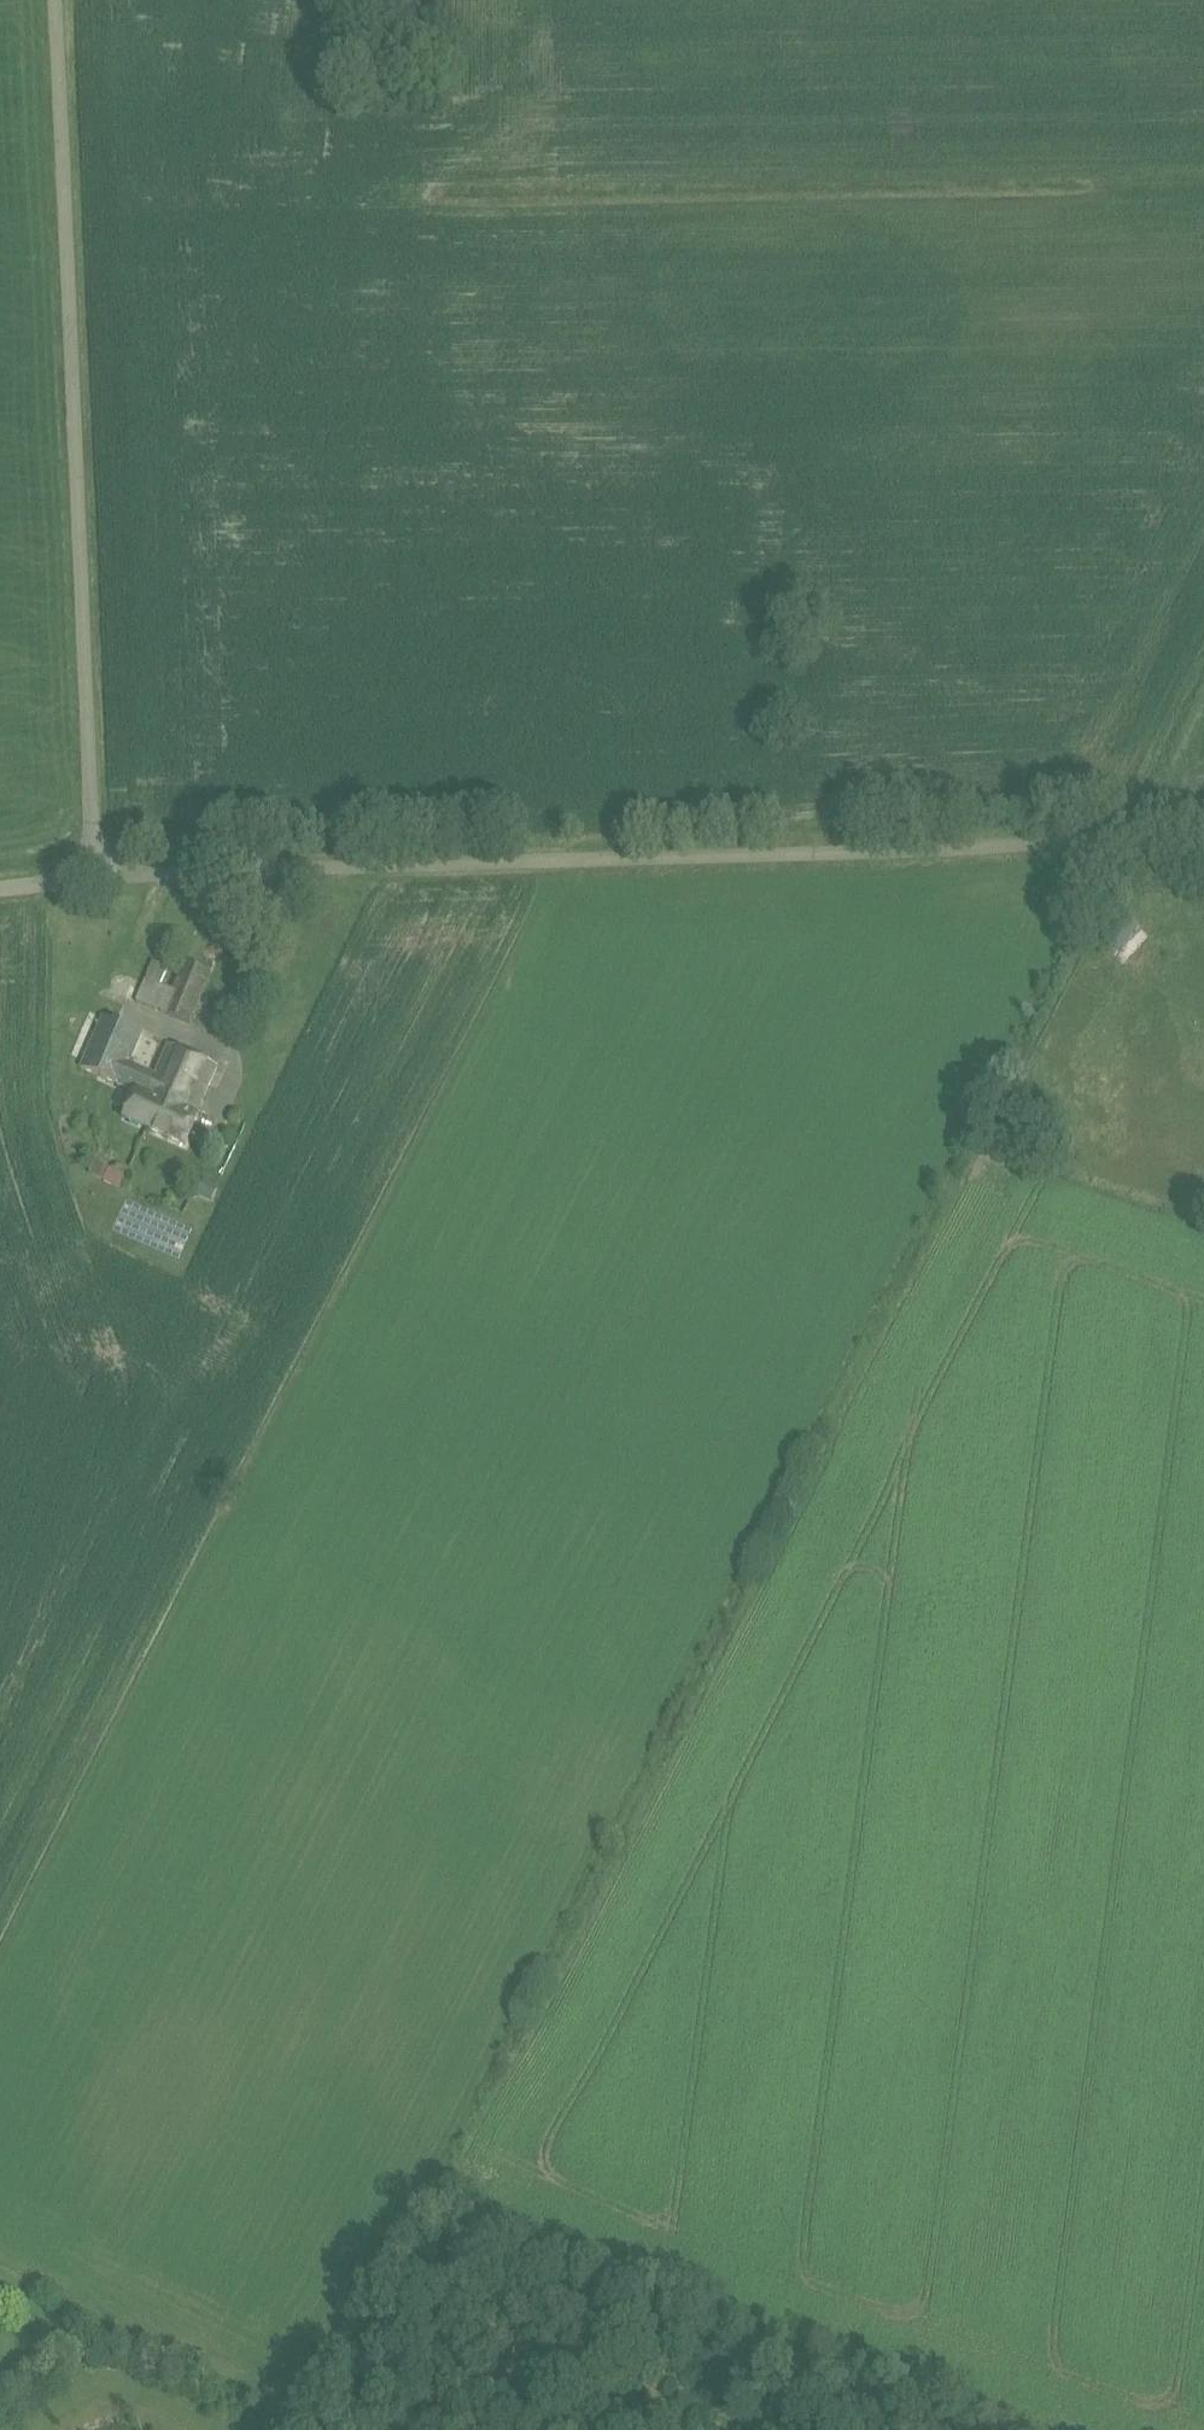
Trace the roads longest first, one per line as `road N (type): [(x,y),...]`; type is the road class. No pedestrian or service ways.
road 1 (unclassified): [(94,874),(802,852),(1203,827)]
road 2 (unclassified): [(94,874),(52,0)]

